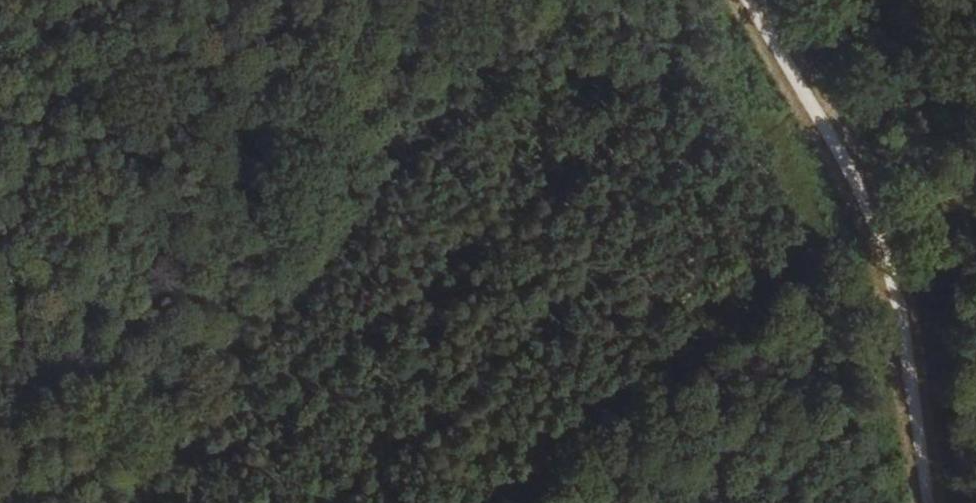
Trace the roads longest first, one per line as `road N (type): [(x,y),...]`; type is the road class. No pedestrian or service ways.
road 1 (track): [(932,502),(905,320),(877,244),(737,0)]

